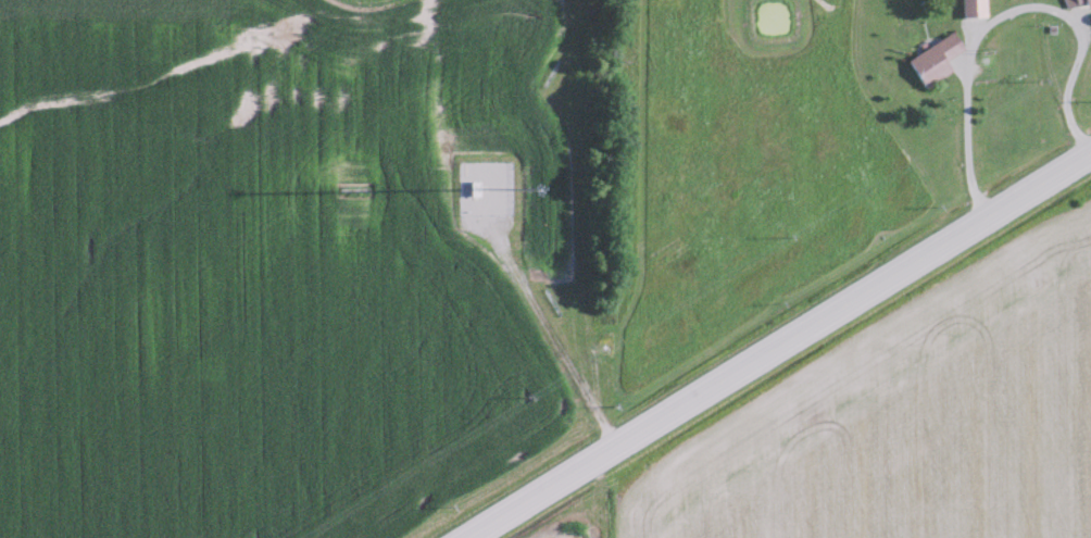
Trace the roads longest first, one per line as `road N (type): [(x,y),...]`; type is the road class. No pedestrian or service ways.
road 1 (primary): [(1090,156),(469,537)]

